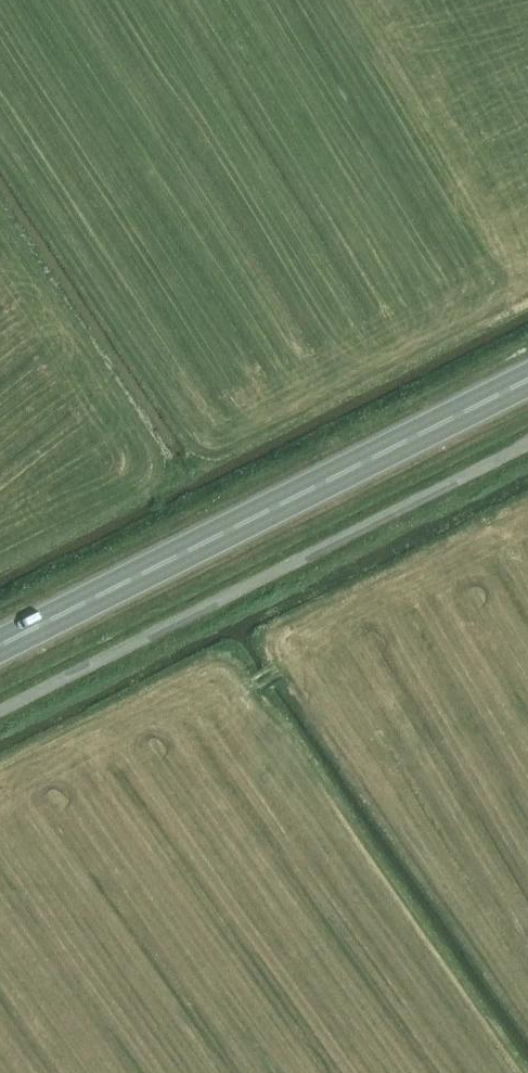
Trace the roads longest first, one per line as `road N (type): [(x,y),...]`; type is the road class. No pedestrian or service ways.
road 1 (unclassified): [(0,711),(527,445)]
road 2 (trunk): [(0,645),(527,380)]

